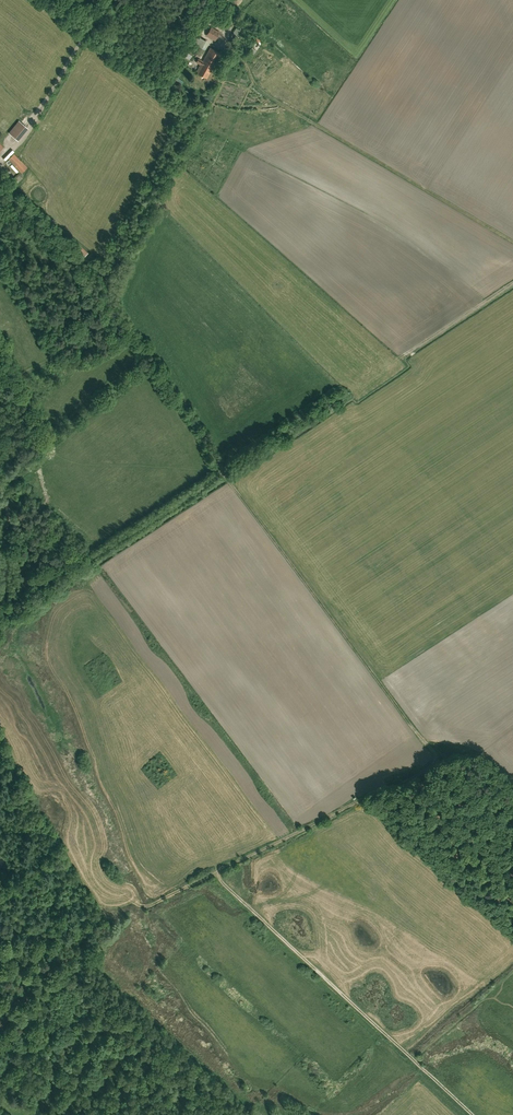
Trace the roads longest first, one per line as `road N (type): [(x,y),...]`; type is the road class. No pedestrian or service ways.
road 1 (track): [(215,876),(473,1114)]
road 2 (track): [(512,241),(257,89),(228,45)]
road 3 (track): [(445,761),(152,904)]
road 4 (track): [(6,616),(225,473)]
road 5 (track): [(111,0),(36,123),(0,157)]

